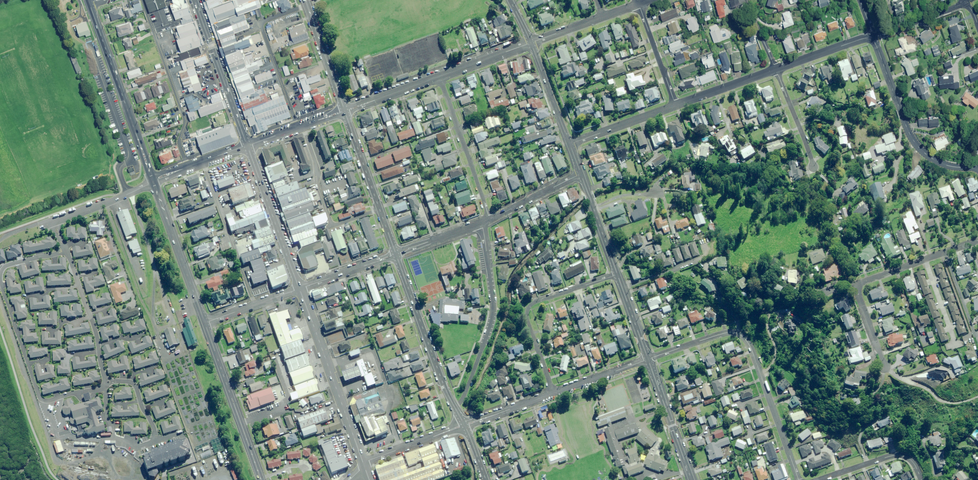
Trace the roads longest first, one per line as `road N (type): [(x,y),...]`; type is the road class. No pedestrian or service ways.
road 1 (residential): [(647,359),(728,332),(742,336),(798,479)]
road 2 (residential): [(482,222),(492,316),(455,408)]
road 3 (primary): [(153,181),(89,3)]
road 4 (secondary): [(364,465),(300,288)]
road 5 (residential): [(617,275),(528,307),(554,394)]
road 6 (residential): [(976,169),(942,163),(914,142),(872,39)]
road 7 (primary): [(261,479),(204,323)]
road 8 (residential): [(455,408),(396,254)]
road 9 (secondary): [(248,145),(195,0)]
road 10 (secondary): [(300,288),(248,145)]
road 11 (residential): [(396,254),(344,111)]
road 12 (residential): [(440,76),(490,219)]
road 13 (primary): [(204,323),(153,181)]
road 14 (residential): [(853,285),(977,240)]
road 15 (residential): [(691,479),(647,359)]

